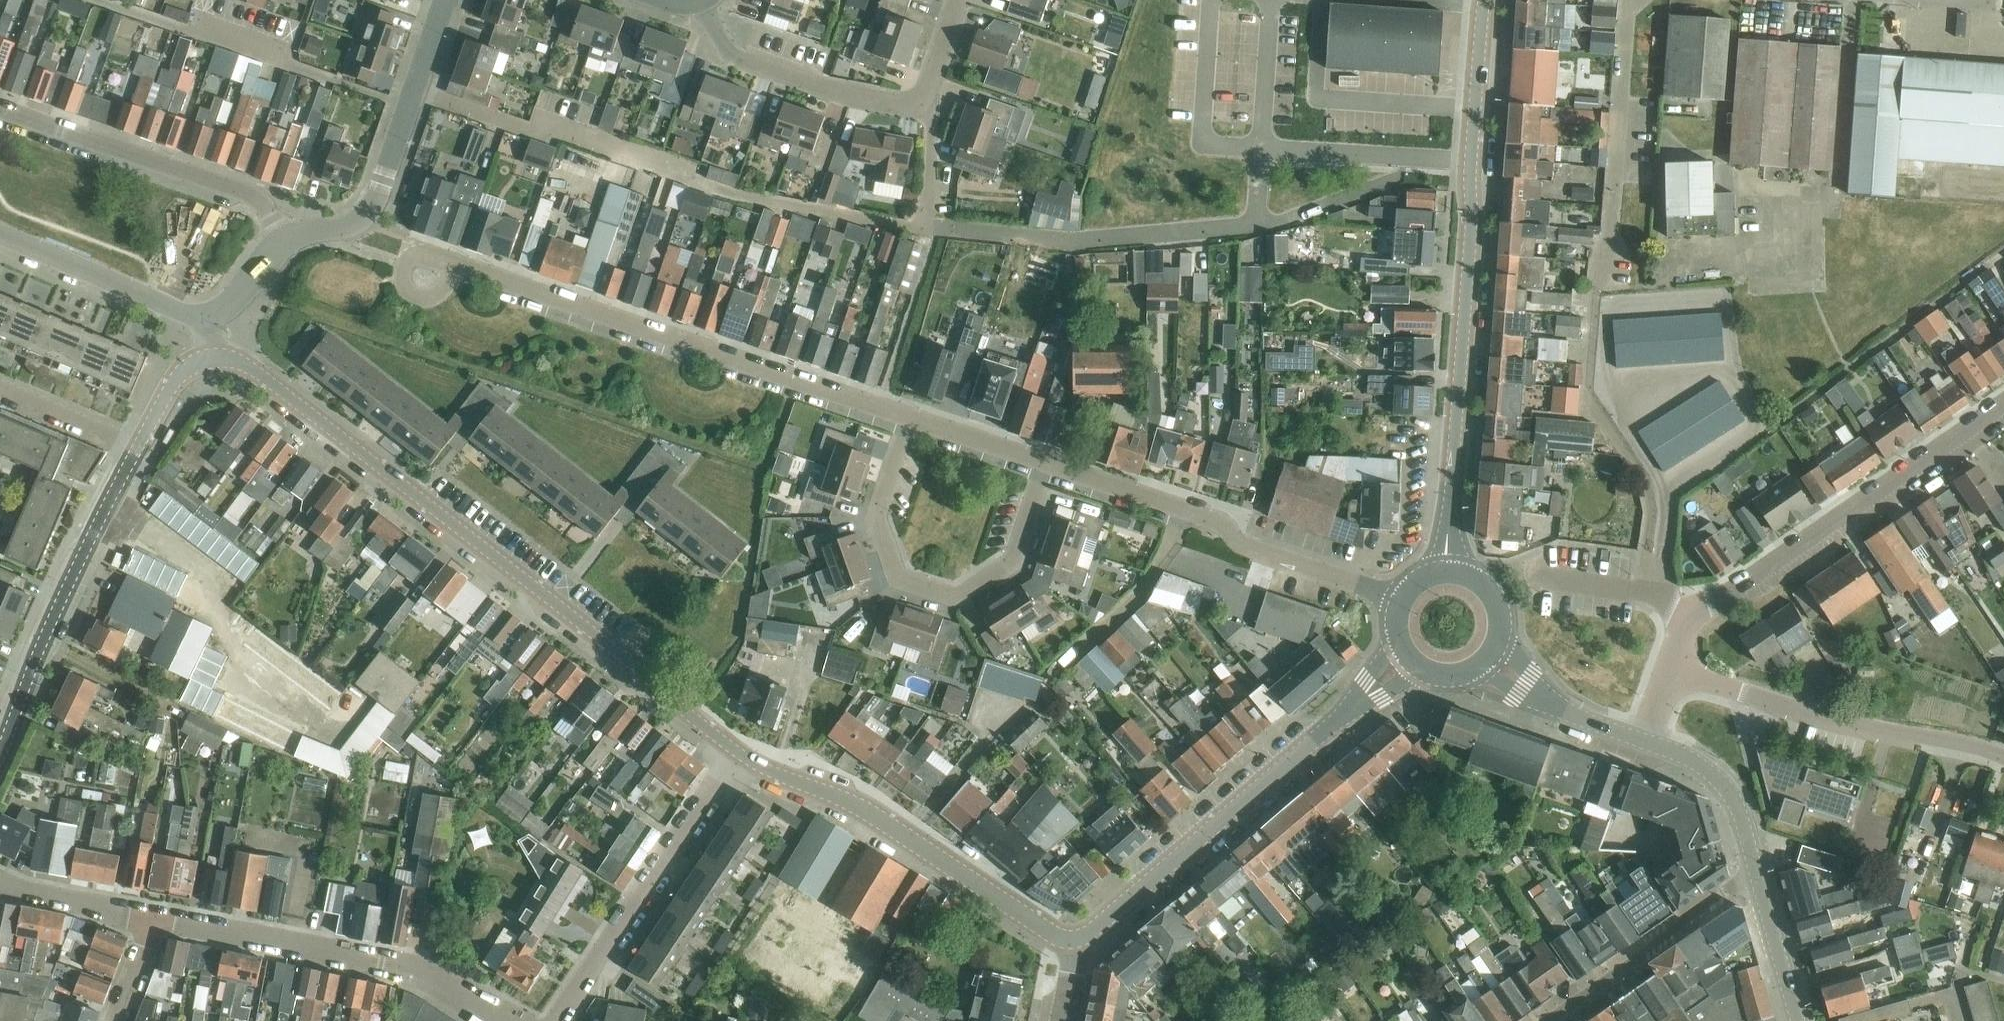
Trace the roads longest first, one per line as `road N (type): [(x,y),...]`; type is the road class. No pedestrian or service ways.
road 1 (residential): [(734,750),(241,364),(209,358)]
road 2 (residential): [(931,184),(917,228),(881,223),(736,193),(414,96)]
road 3 (secondary): [(1451,564),(1485,0)]
road 4 (residential): [(910,417),(458,269)]
road 5 (secondary): [(1075,941),(1405,662)]
road 6 (residential): [(1046,465),(1016,561),(981,588),(955,596),(900,580),(877,518),(910,417)]
road 7 (residential): [(1075,941),(1055,936),(863,806),(734,750)]
road 8 (residential): [(1684,625),(2003,405)]
road 9 (residential): [(1397,593),(1246,548),(1211,520),(1046,465)]
road 10 (residential): [(151,917),(388,963),(494,1020)]
road 11 (residential): [(2003,762),(1970,746),(1892,733),(1672,672)]
road 12 (residential): [(0,745),(142,442)]
road 13 (residential): [(1638,595),(1649,513),(1644,478),(1587,399),(1595,290)]
road 14 (residential): [(558,1020),(734,750)]
road 15 (residential): [(285,239),(257,202),(0,112)]
road 16 (residential): [(924,99),(906,104),(846,92),(746,60),(719,33),(707,0)]
road 17 (residential): [(1546,1020),(1757,875)]
road 18 (residential): [(206,318),(185,318),(0,237)]
road 19 (tertiary): [(1757,875),(1724,787),(1684,755),(1644,741)]
road 20 (tertiary): [(1644,741),(1567,711),(1494,659)]
road 21 (residential): [(339,228),(372,214),(414,96)]
road 22 (residential): [(151,917),(0,883)]
road 23 (residential): [(142,442),(0,383)]
road 24 (tertiary): [(1799,1020),(1757,875)]
road 25 (residential): [(1046,465),(910,417)]
road 26 (secondary): [(1494,659),(1506,626),(1498,593),(1486,578),(1451,564)]

